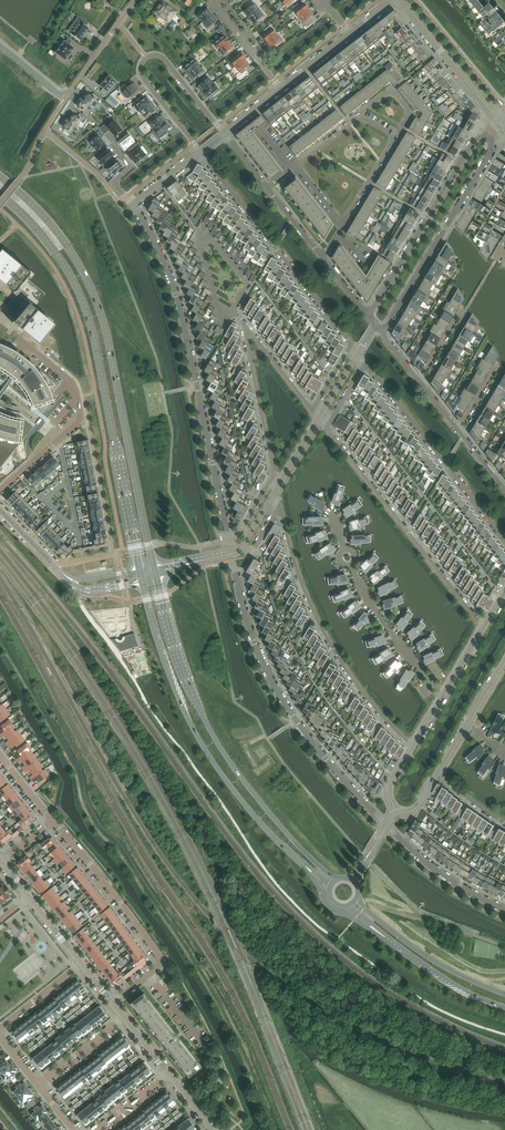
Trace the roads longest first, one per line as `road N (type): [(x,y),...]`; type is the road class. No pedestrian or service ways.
road 1 (secondary): [(154,569),(96,301),(64,242),(0,177)]
road 2 (secondary): [(0,195),(51,246),(85,308),(140,571)]
road 3 (residential): [(233,554),(176,295),(134,205)]
road 4 (secondary): [(336,879),(272,817),(213,735),(177,652),(156,578)]
road 5 (secondary): [(143,582),(195,730),(226,779),(301,862)]
road 6 (residential): [(386,826),(272,682),(233,554)]
road 7 (residential): [(280,505),(325,634),(413,747)]
road 8 (residential): [(484,628),(327,428)]
road 9 (residential): [(201,152),(352,344)]
road 10 (residential): [(53,821),(162,961),(113,1003)]
road 11 (residential): [(382,334),(491,152),(488,135)]
road 12 (residential): [(224,134),(163,57),(146,59),(145,81),(201,152)]
road 13 (residential): [(365,363),(504,540)]
road 14 (residential): [(342,226),(394,137),(360,116),(297,166)]
road 15 (residential): [(488,135),(472,143),(369,317)]
road 16 (residential): [(0,490),(81,415),(74,384),(19,338)]
road 17 (residential): [(235,308),(249,284),(202,229),(219,308),(230,316)]
road 18 (secondary): [(504,994),(438,963),(357,899)]
road 19 (residential): [(424,387),(466,313),(419,380)]
road 20 (residential): [(497,120),(397,3)]
road 21 (residential): [(463,437),(499,370),(458,431)]
road 22 (residential): [(504,909),(442,873),(386,826)]
road 23 (residential): [(429,679),(350,564)]
road 24 (secondary): [(385,937),(504,1008)]

